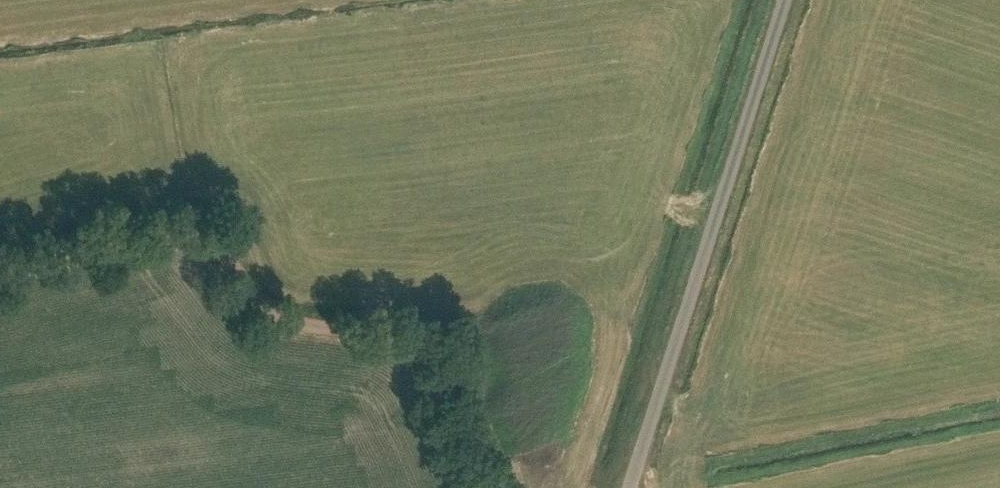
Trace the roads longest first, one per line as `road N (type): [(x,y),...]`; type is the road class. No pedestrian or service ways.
road 1 (track): [(0,275),(153,240),(198,239),(227,258),(273,316),(389,336),(422,355),(487,487)]
road 2 (unclassified): [(624,487),(784,0)]

